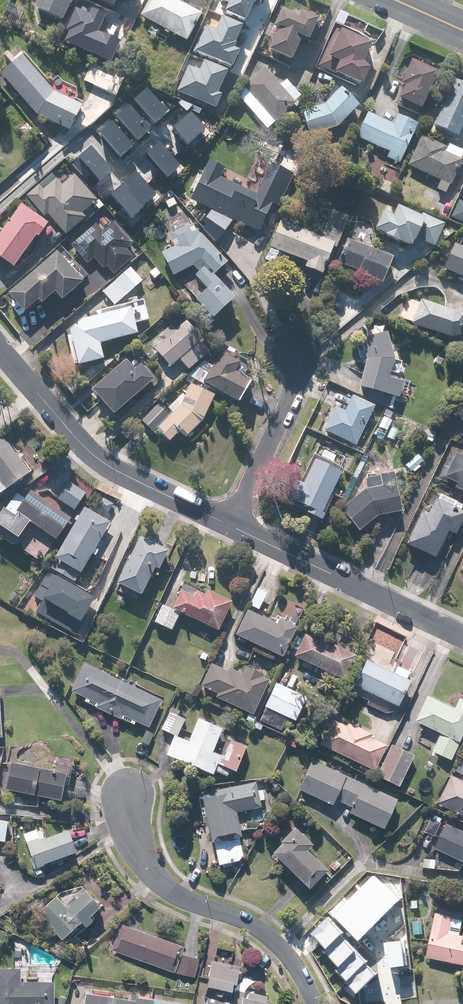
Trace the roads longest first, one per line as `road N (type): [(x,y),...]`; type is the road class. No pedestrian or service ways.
road 1 (residential): [(0,351),(90,451),(130,480),(230,526)]
road 2 (residential): [(312,1003),(281,950),(254,925),(153,865),(127,792)]
road 3 (residential): [(230,526),(462,636)]
road 4 (residential): [(230,526),(300,368),(296,346)]

